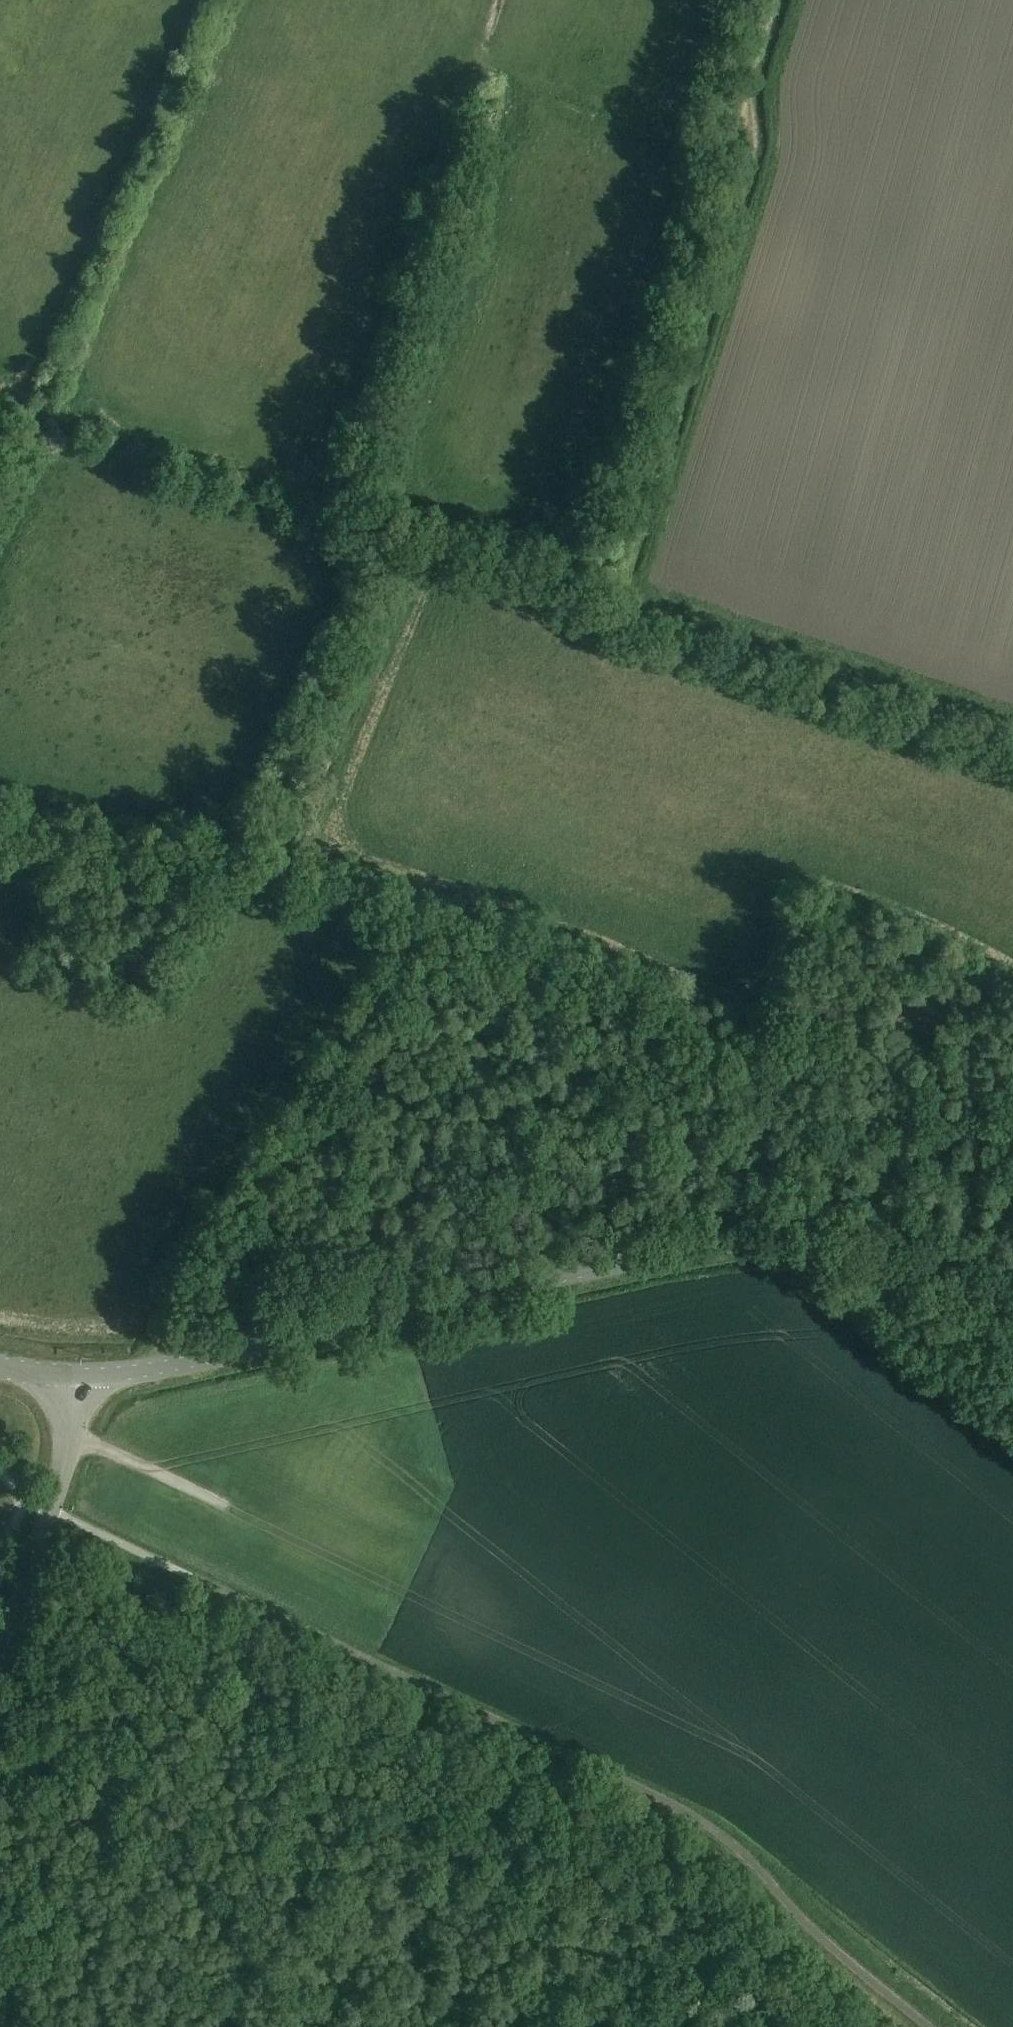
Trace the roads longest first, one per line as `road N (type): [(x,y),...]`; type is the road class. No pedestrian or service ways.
road 1 (tertiary): [(1012,1300),(846,1247),(743,1239),(160,1369),(74,1378)]
road 2 (tertiary): [(0,1669),(51,1510),(74,1378)]

